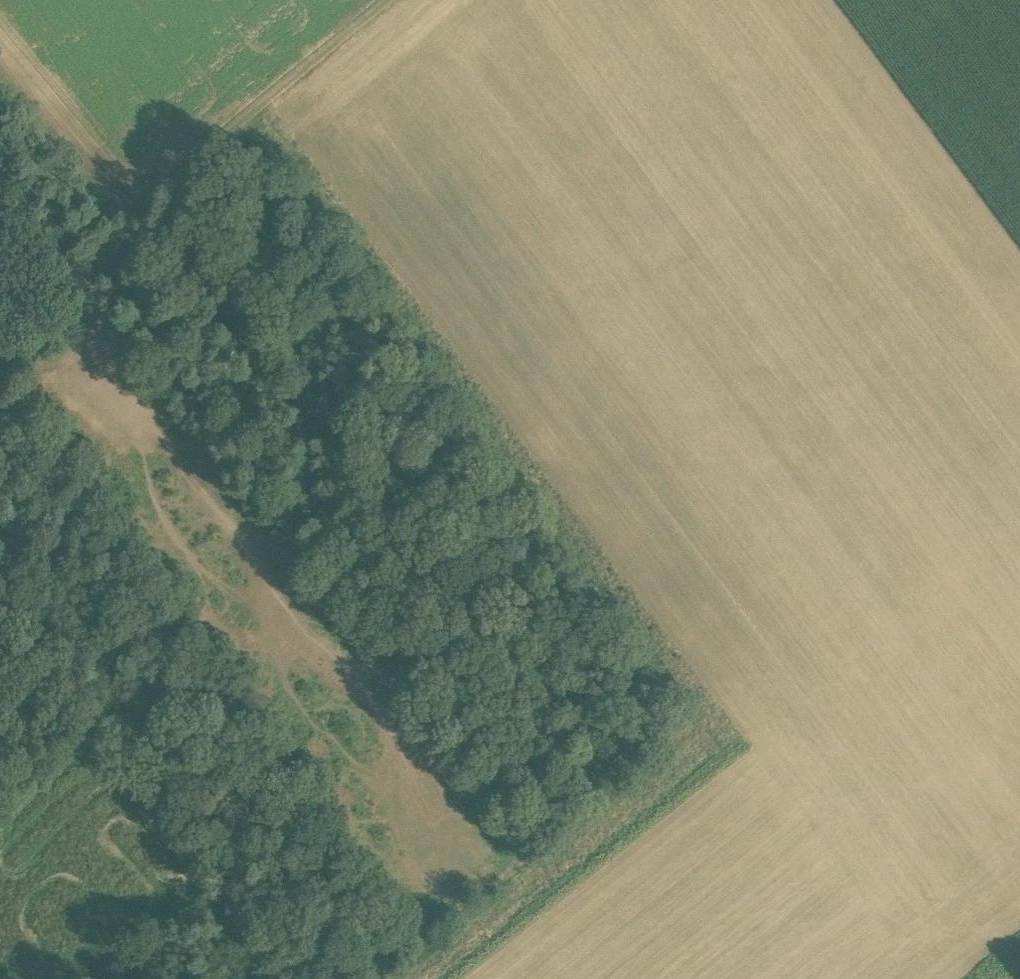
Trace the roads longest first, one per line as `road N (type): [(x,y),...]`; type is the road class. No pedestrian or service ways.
road 1 (track): [(114,228),(387,0)]

